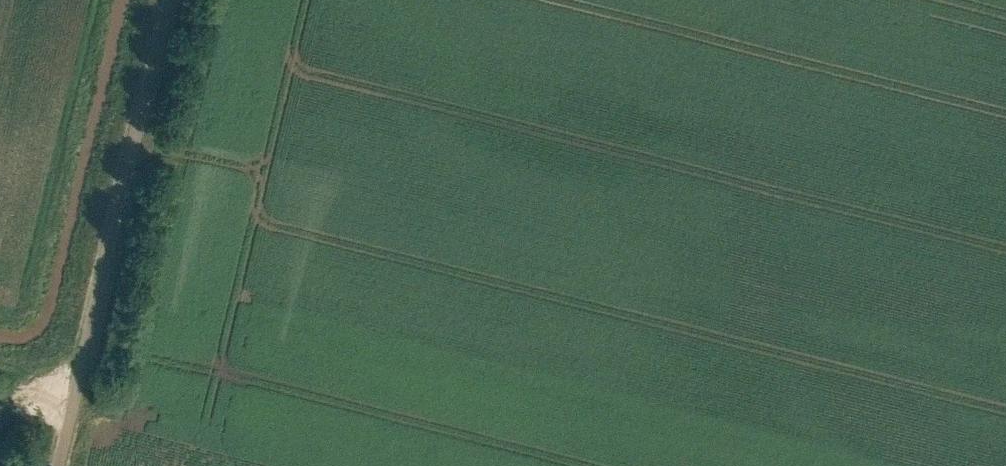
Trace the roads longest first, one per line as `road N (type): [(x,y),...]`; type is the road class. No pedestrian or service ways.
road 1 (unclassified): [(52,465),(165,0)]

